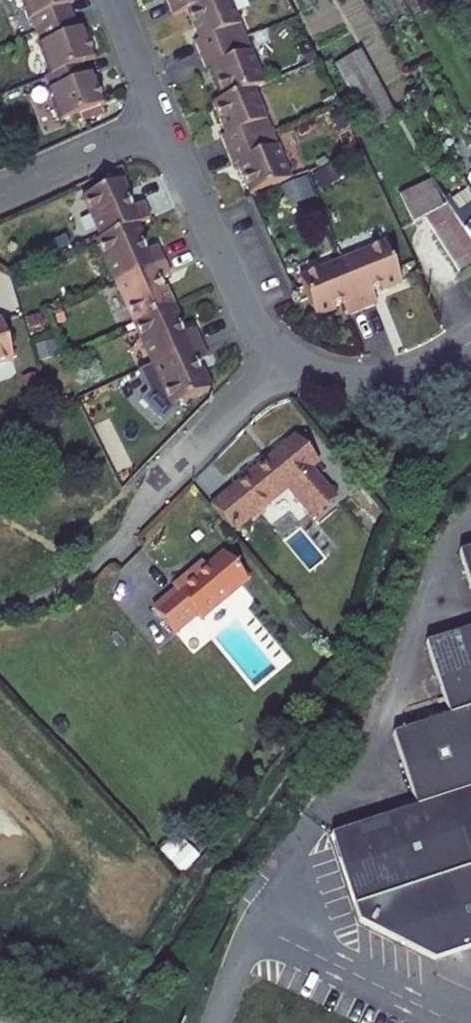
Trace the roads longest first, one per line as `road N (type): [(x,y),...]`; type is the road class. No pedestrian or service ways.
road 1 (residential): [(282,361),(242,302),(165,126)]
road 2 (unclassified): [(0,605),(80,572),(159,480)]
road 3 (residential): [(282,361),(336,377),(399,377),(470,341)]
road 4 (residential): [(165,126),(0,197)]
road 5 (residential): [(159,480),(282,361)]
road 6 (residential): [(165,126),(117,0)]

